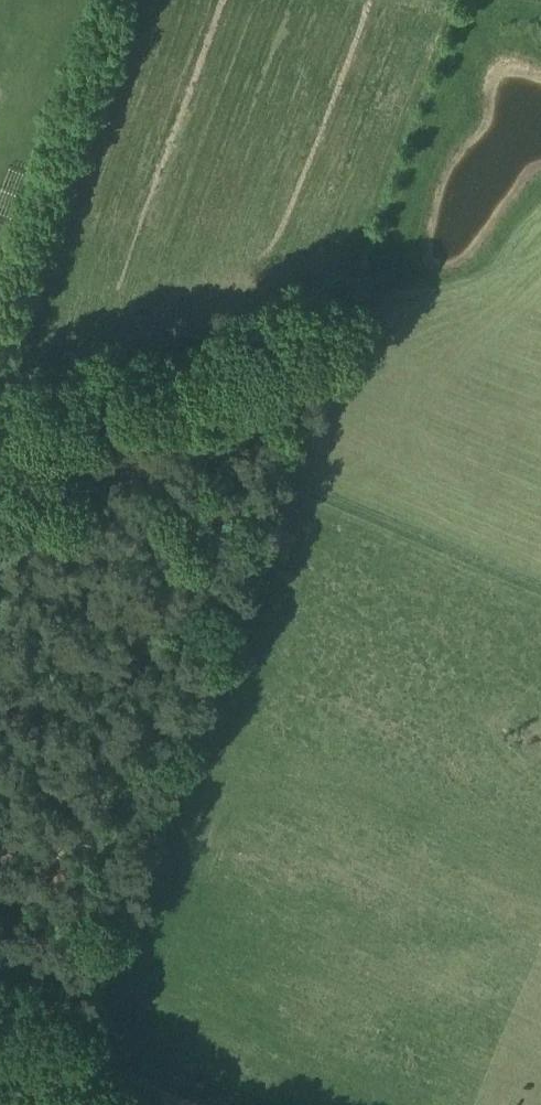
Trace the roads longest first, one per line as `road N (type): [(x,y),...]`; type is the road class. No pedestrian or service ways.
road 1 (track): [(0,1029),(173,1104)]

